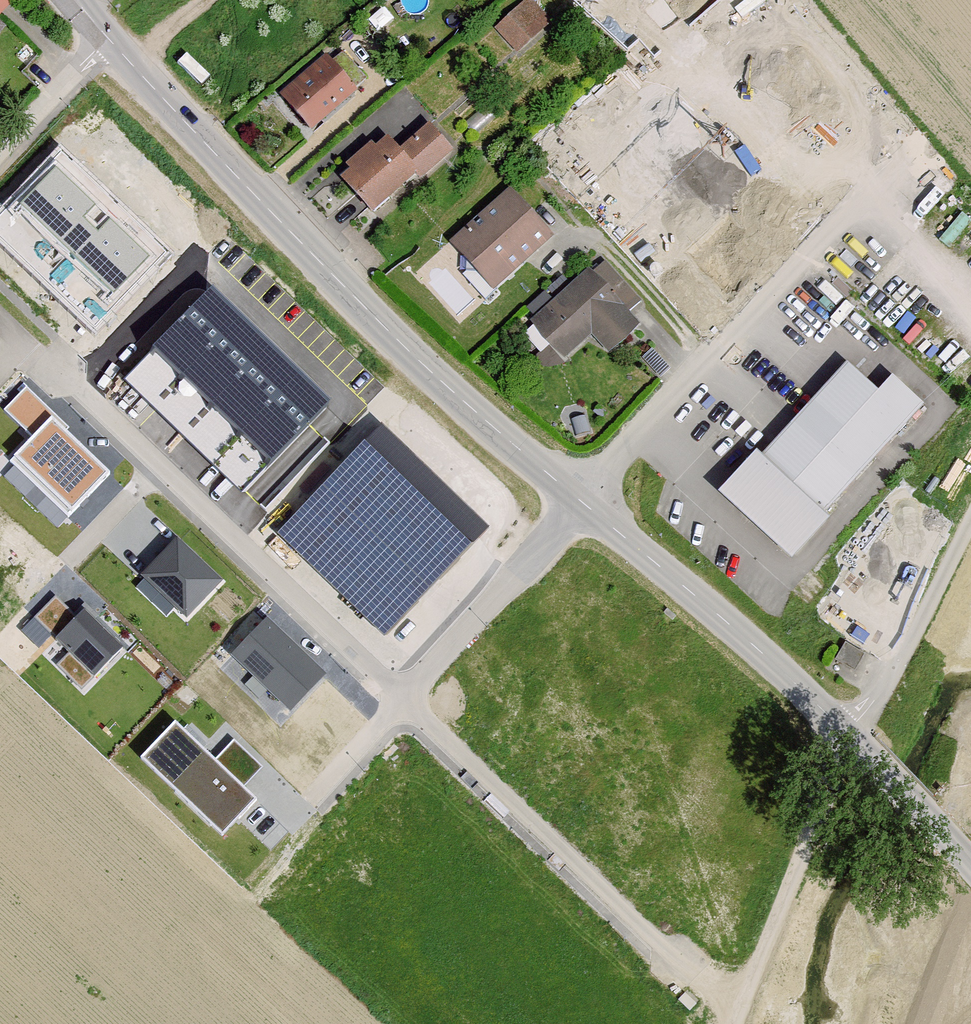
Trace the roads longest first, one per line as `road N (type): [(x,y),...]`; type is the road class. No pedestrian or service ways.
road 1 (tertiary): [(108,38),(272,214),(579,502)]
road 2 (tertiary): [(579,502),(808,696),(970,860)]
road 3 (residential): [(579,502),(900,164)]
road 4 (residential): [(296,818),(579,502)]
road 5 (track): [(848,734),(735,1023)]
road 6 (track): [(848,734),(884,689),(970,524)]
road 7 (residential): [(0,149),(108,38)]

